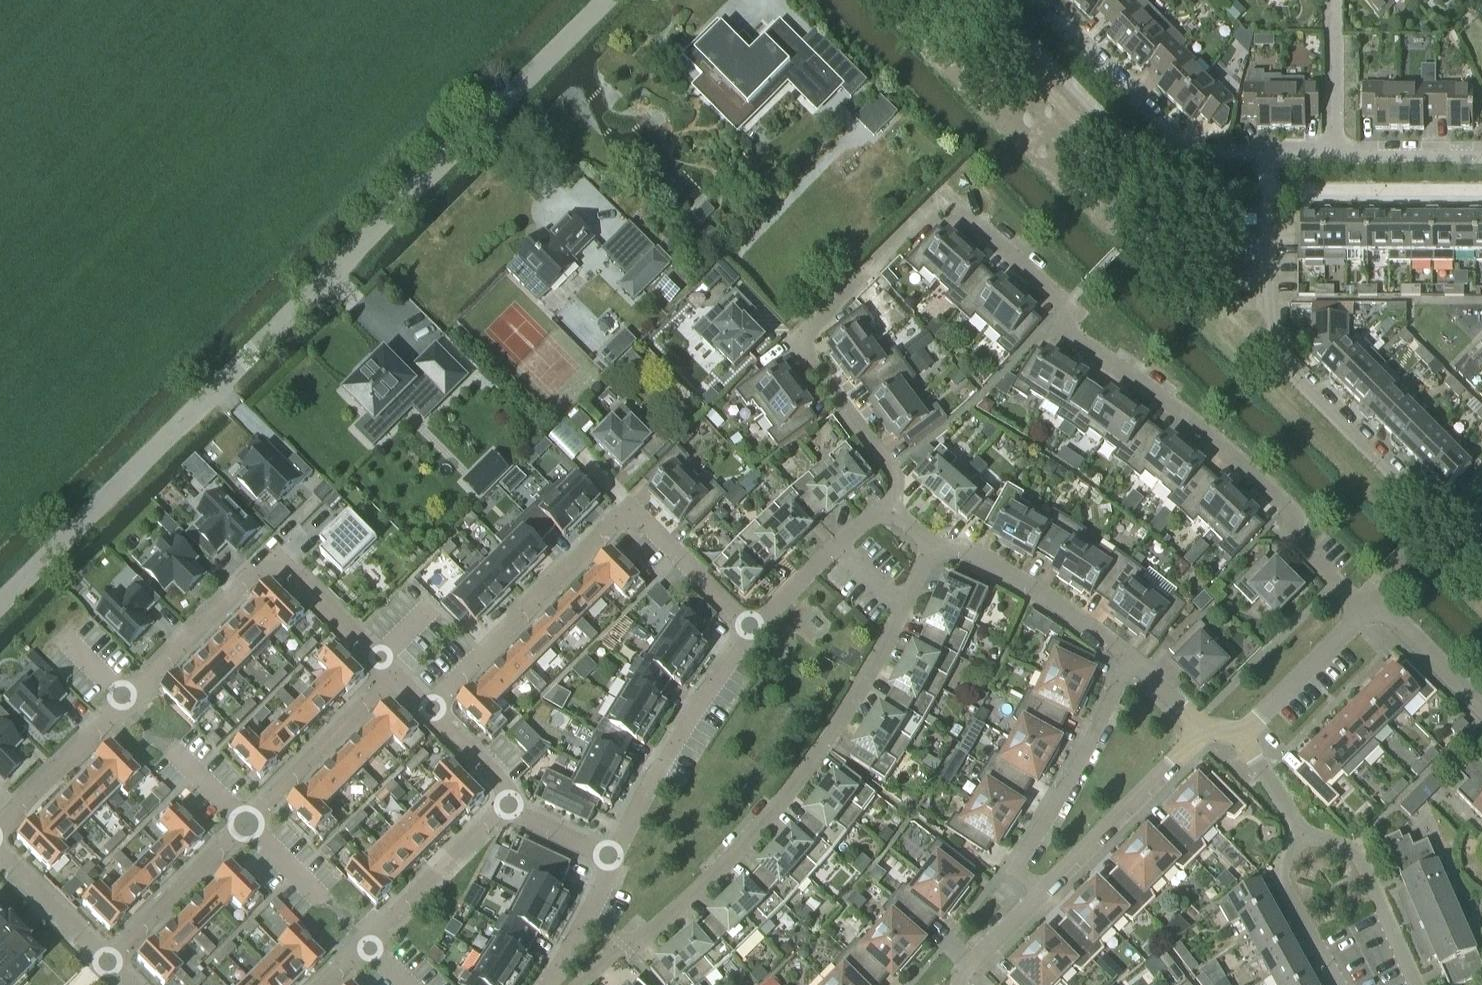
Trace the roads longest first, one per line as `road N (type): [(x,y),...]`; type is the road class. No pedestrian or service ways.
road 1 (residential): [(0,606),(611,0)]
road 2 (residential): [(1368,610),(1296,540),(1286,506),(1217,442),(1074,335),(1056,299),(949,203),(936,204),(800,341)]
road 3 (residential): [(580,984),(715,872),(793,786),(874,665),(929,550)]
road 4 (residential): [(0,825),(274,561),(394,675)]
road 5 (residential): [(1461,541),(1284,366),(1268,291),(1268,152)]
road 6 (residential): [(394,675),(105,961)]
road 7 (residential): [(1035,0),(1192,152),(1268,152)]
road 8 (residential): [(428,707),(630,507)]
road 9 (residential): [(1041,892),(1016,865),(1130,659)]
road 10 (residential): [(752,626),(665,755),(614,859)]
road 11 (residential): [(508,804),(325,984)]
road 12 (residential): [(1130,659),(984,559),(929,550)]
road 13 (residential): [(1205,731),(1041,892)]
road 14 (residential): [(1416,984),(1356,853),(1303,835)]
road 15 (residential): [(890,509),(891,469),(800,341)]
road 16 (residential): [(752,626),(835,544),(890,509)]
road 17 (residential): [(1368,610),(1239,734)]
road 18 (residential): [(1338,984),(1278,873),(1303,835)]
road 19 (residential): [(752,626),(630,507)]
road 20 (residential): [(1481,709),(1389,614),(1368,610)]
road 21 (residential): [(0,851),(105,961)]
road 22 (residential): [(1335,152),(1335,0)]
road 23 (residential): [(1335,152),(1481,152)]
road 24 (residential): [(614,859),(547,984)]
road 25 (residential): [(428,707),(497,778),(508,804)]
road 26 (residential): [(1041,892),(957,984)]

